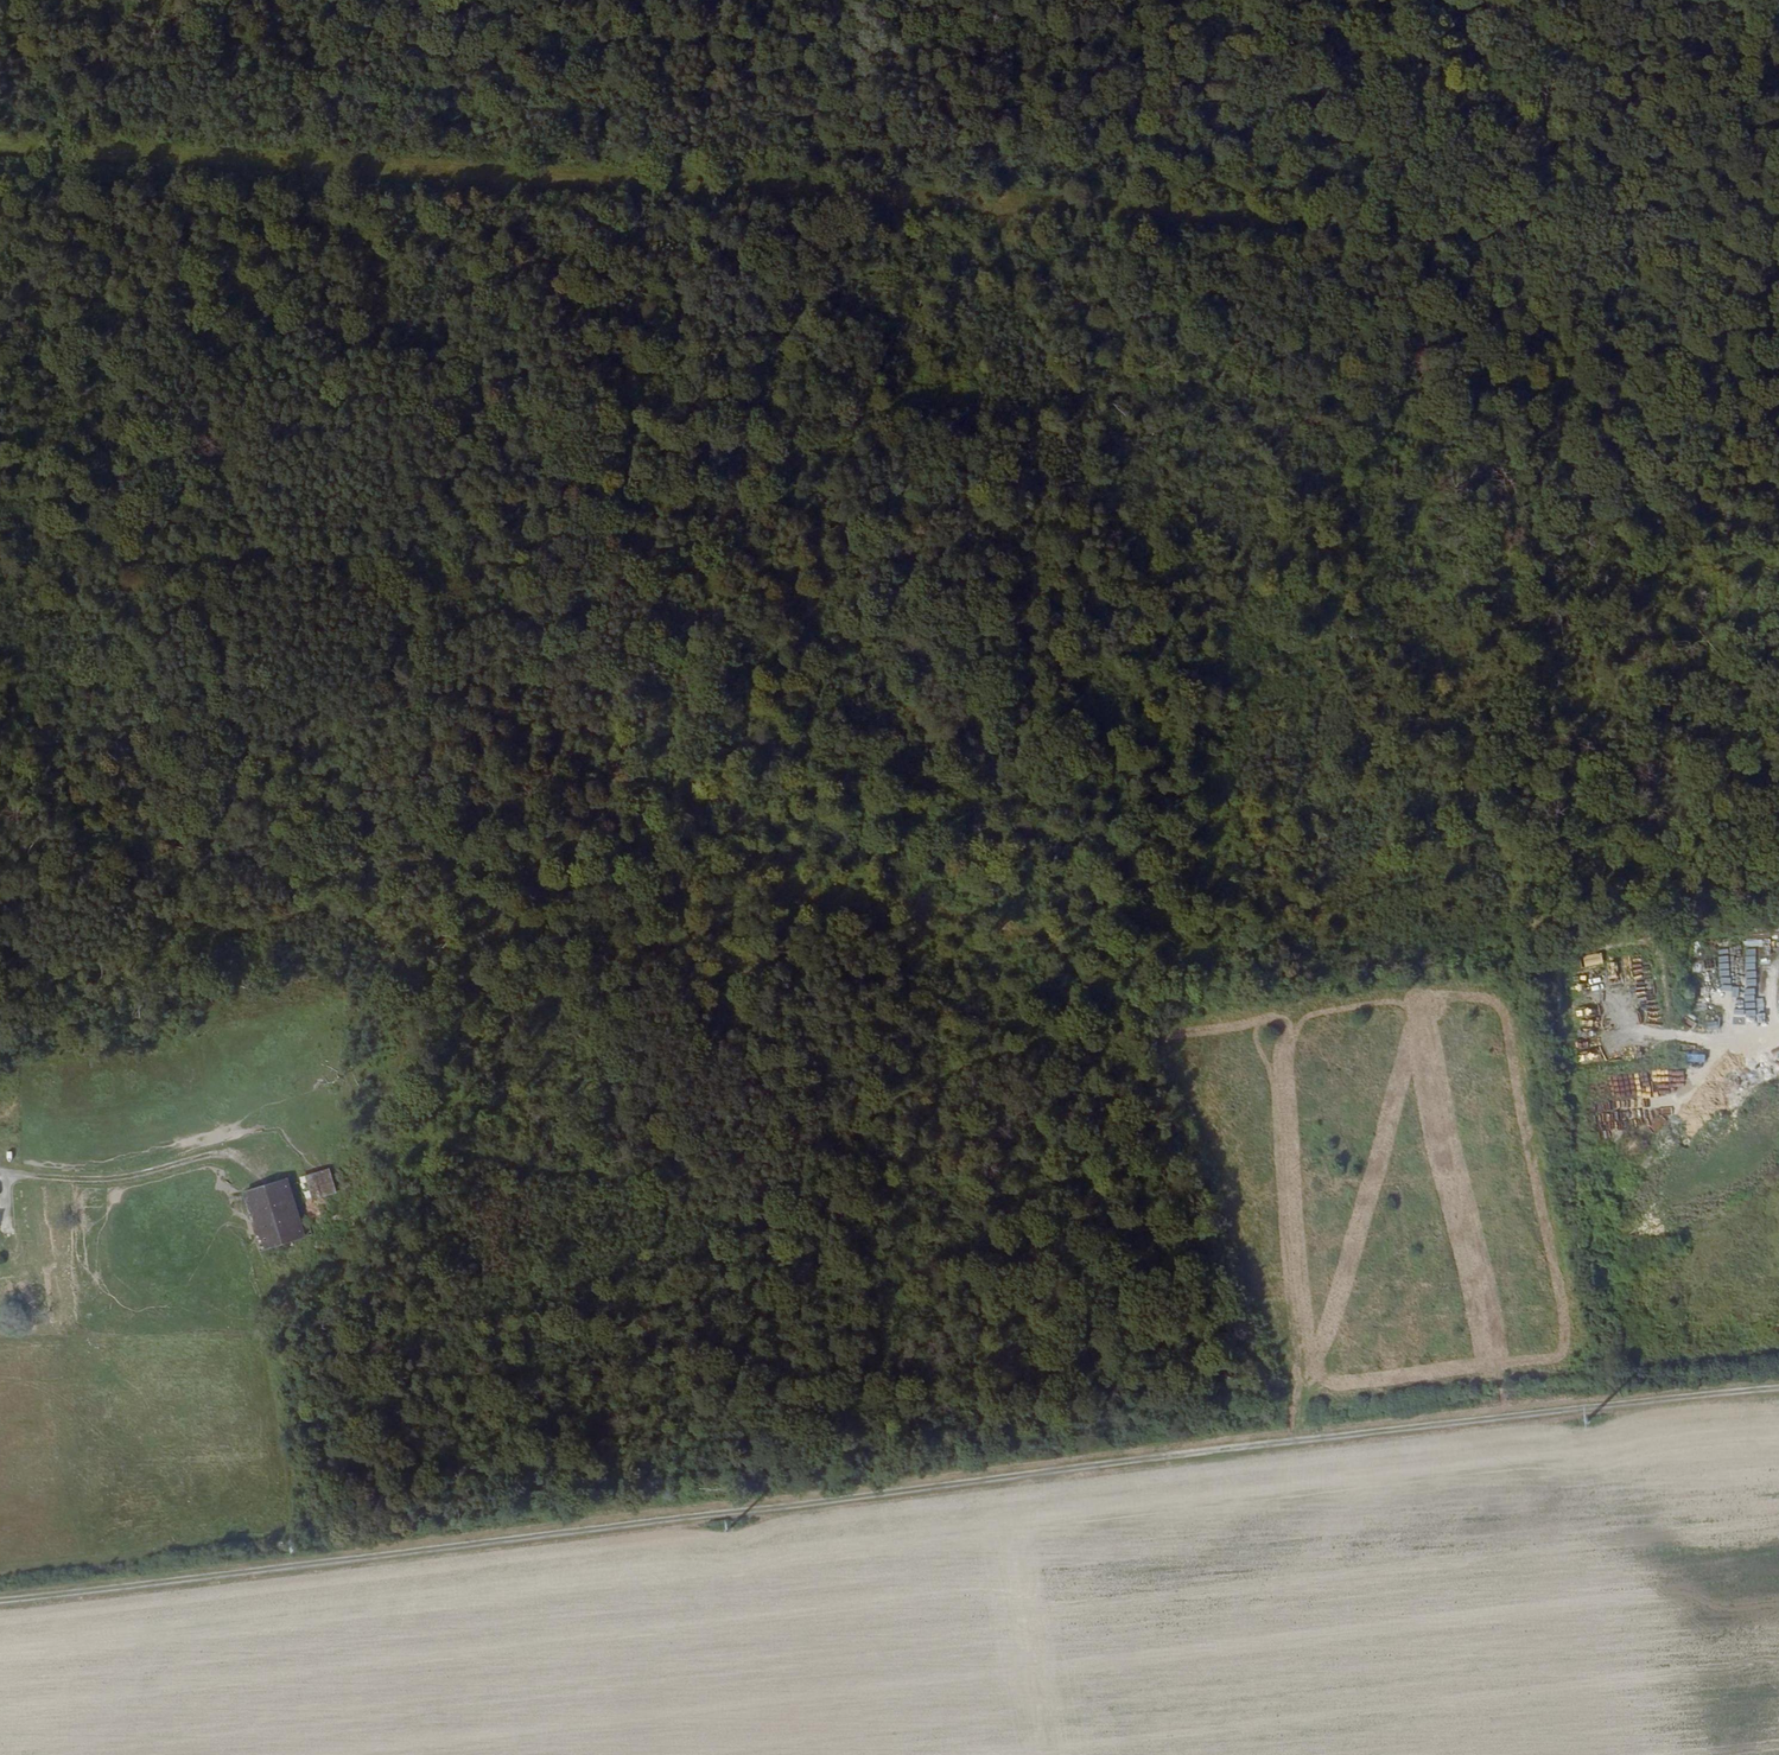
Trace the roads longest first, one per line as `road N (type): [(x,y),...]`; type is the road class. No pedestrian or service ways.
road 1 (track): [(0,1604),(1778,1394)]
road 2 (track): [(1778,249),(0,146)]

